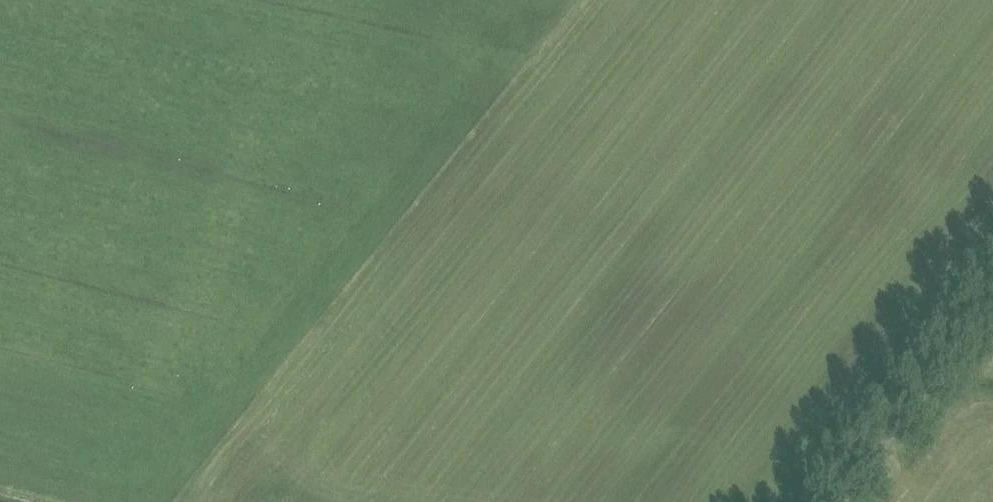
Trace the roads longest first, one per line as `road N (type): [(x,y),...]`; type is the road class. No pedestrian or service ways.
road 1 (unclassified): [(841,501),(992,299)]

